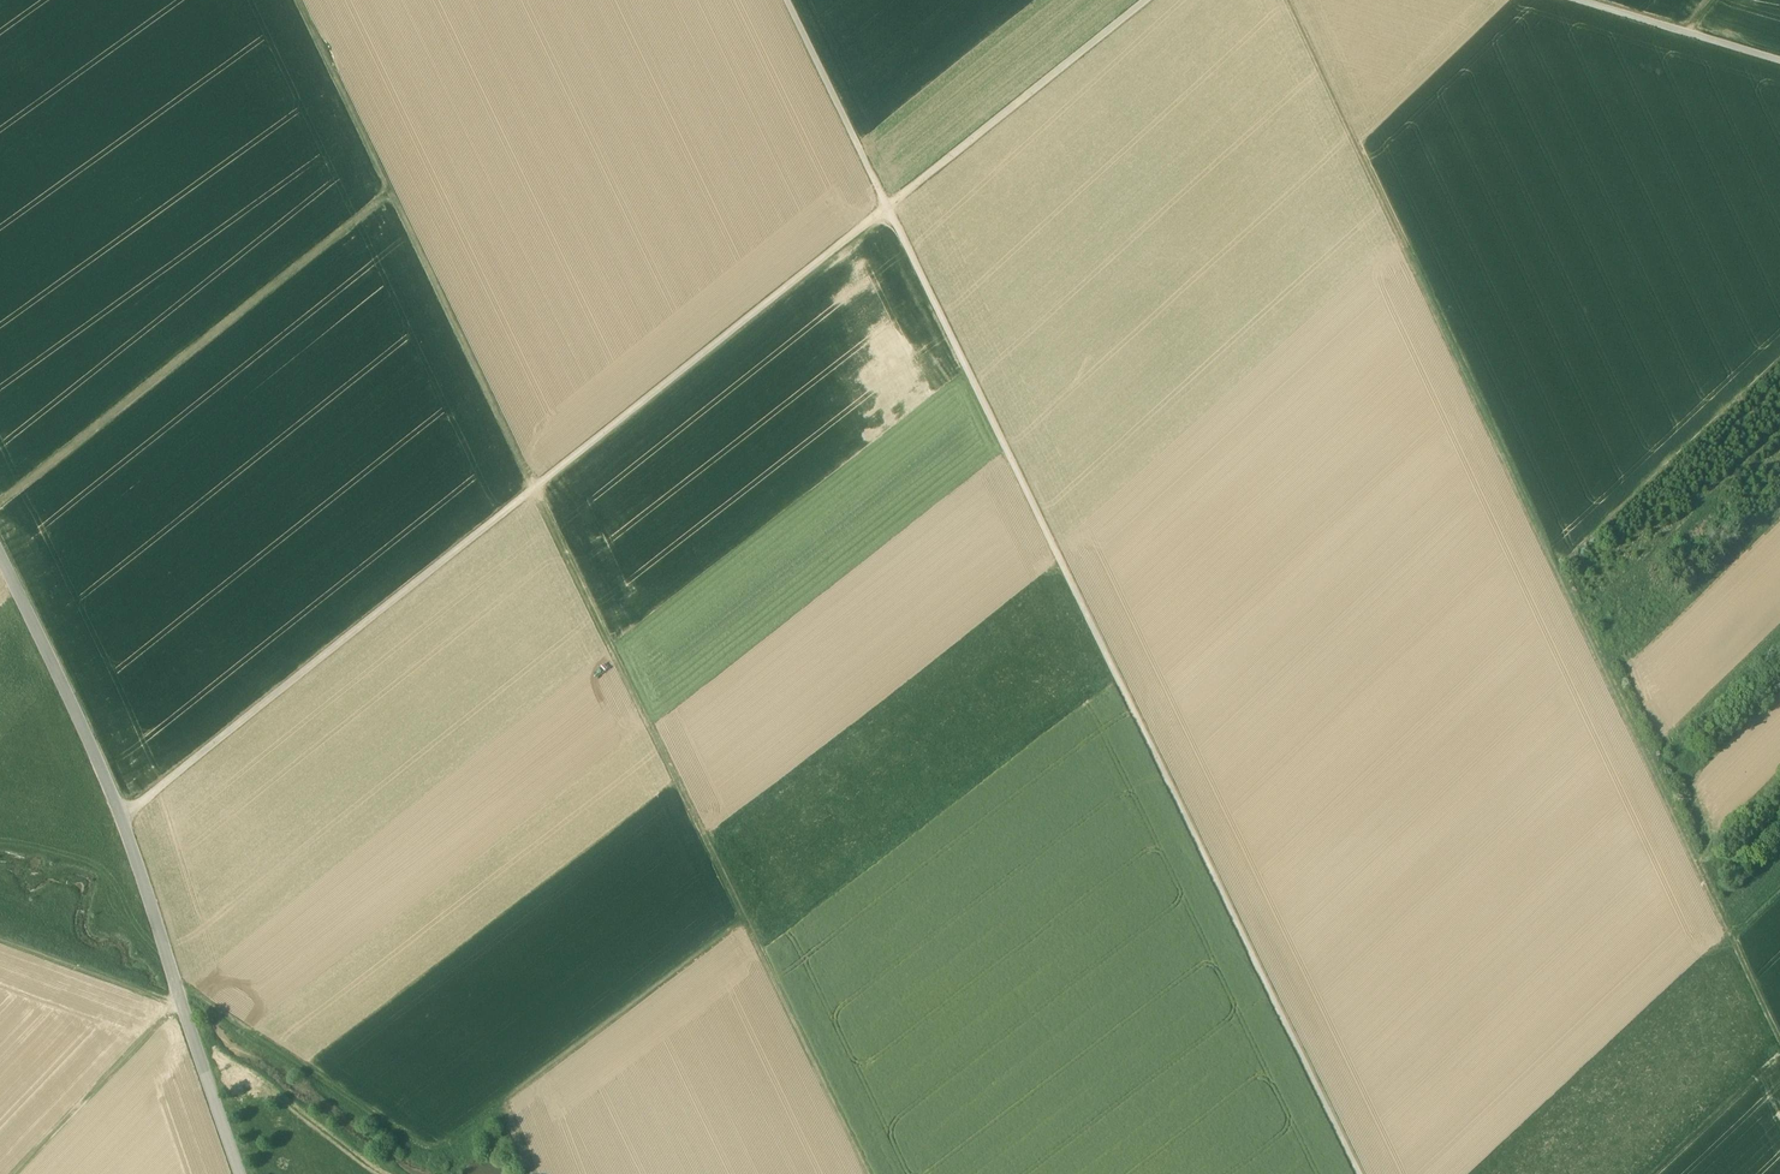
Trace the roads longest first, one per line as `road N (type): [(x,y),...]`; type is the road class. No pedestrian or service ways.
road 1 (track): [(123,816),(1146,0)]
road 2 (track): [(1361,1173),(786,0)]
road 3 (track): [(297,0),(870,1173)]
road 4 (track): [(1289,0),(1779,1038)]
road 5 (track): [(741,916),(441,1163),(176,982)]
road 6 (tertiary): [(0,556),(123,816),(242,1173)]
road 7 (track): [(390,192),(0,502)]
road 8 (track): [(13,1173),(183,1005),(0,938)]
road 9 (unclassified): [(1566,0),(1779,65)]

